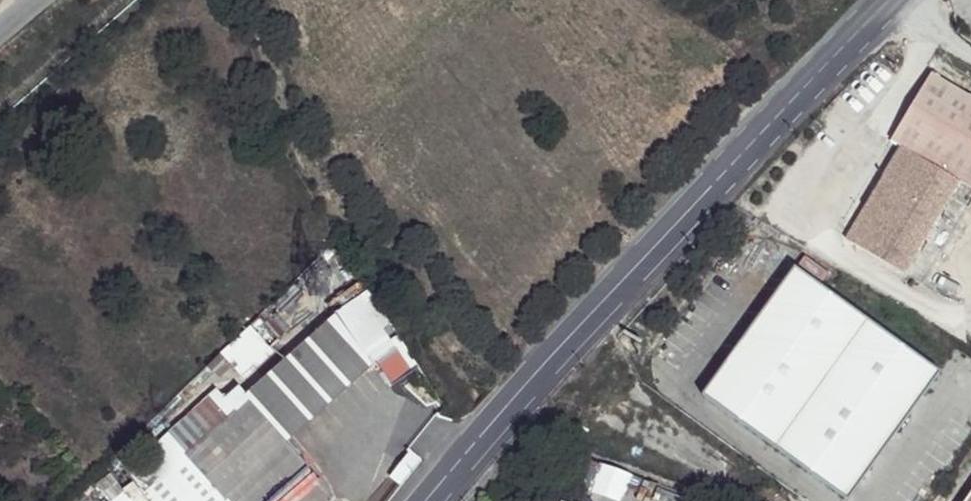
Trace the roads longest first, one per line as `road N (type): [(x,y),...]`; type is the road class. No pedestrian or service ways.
road 1 (primary): [(890,0),(680,217),(436,500)]

